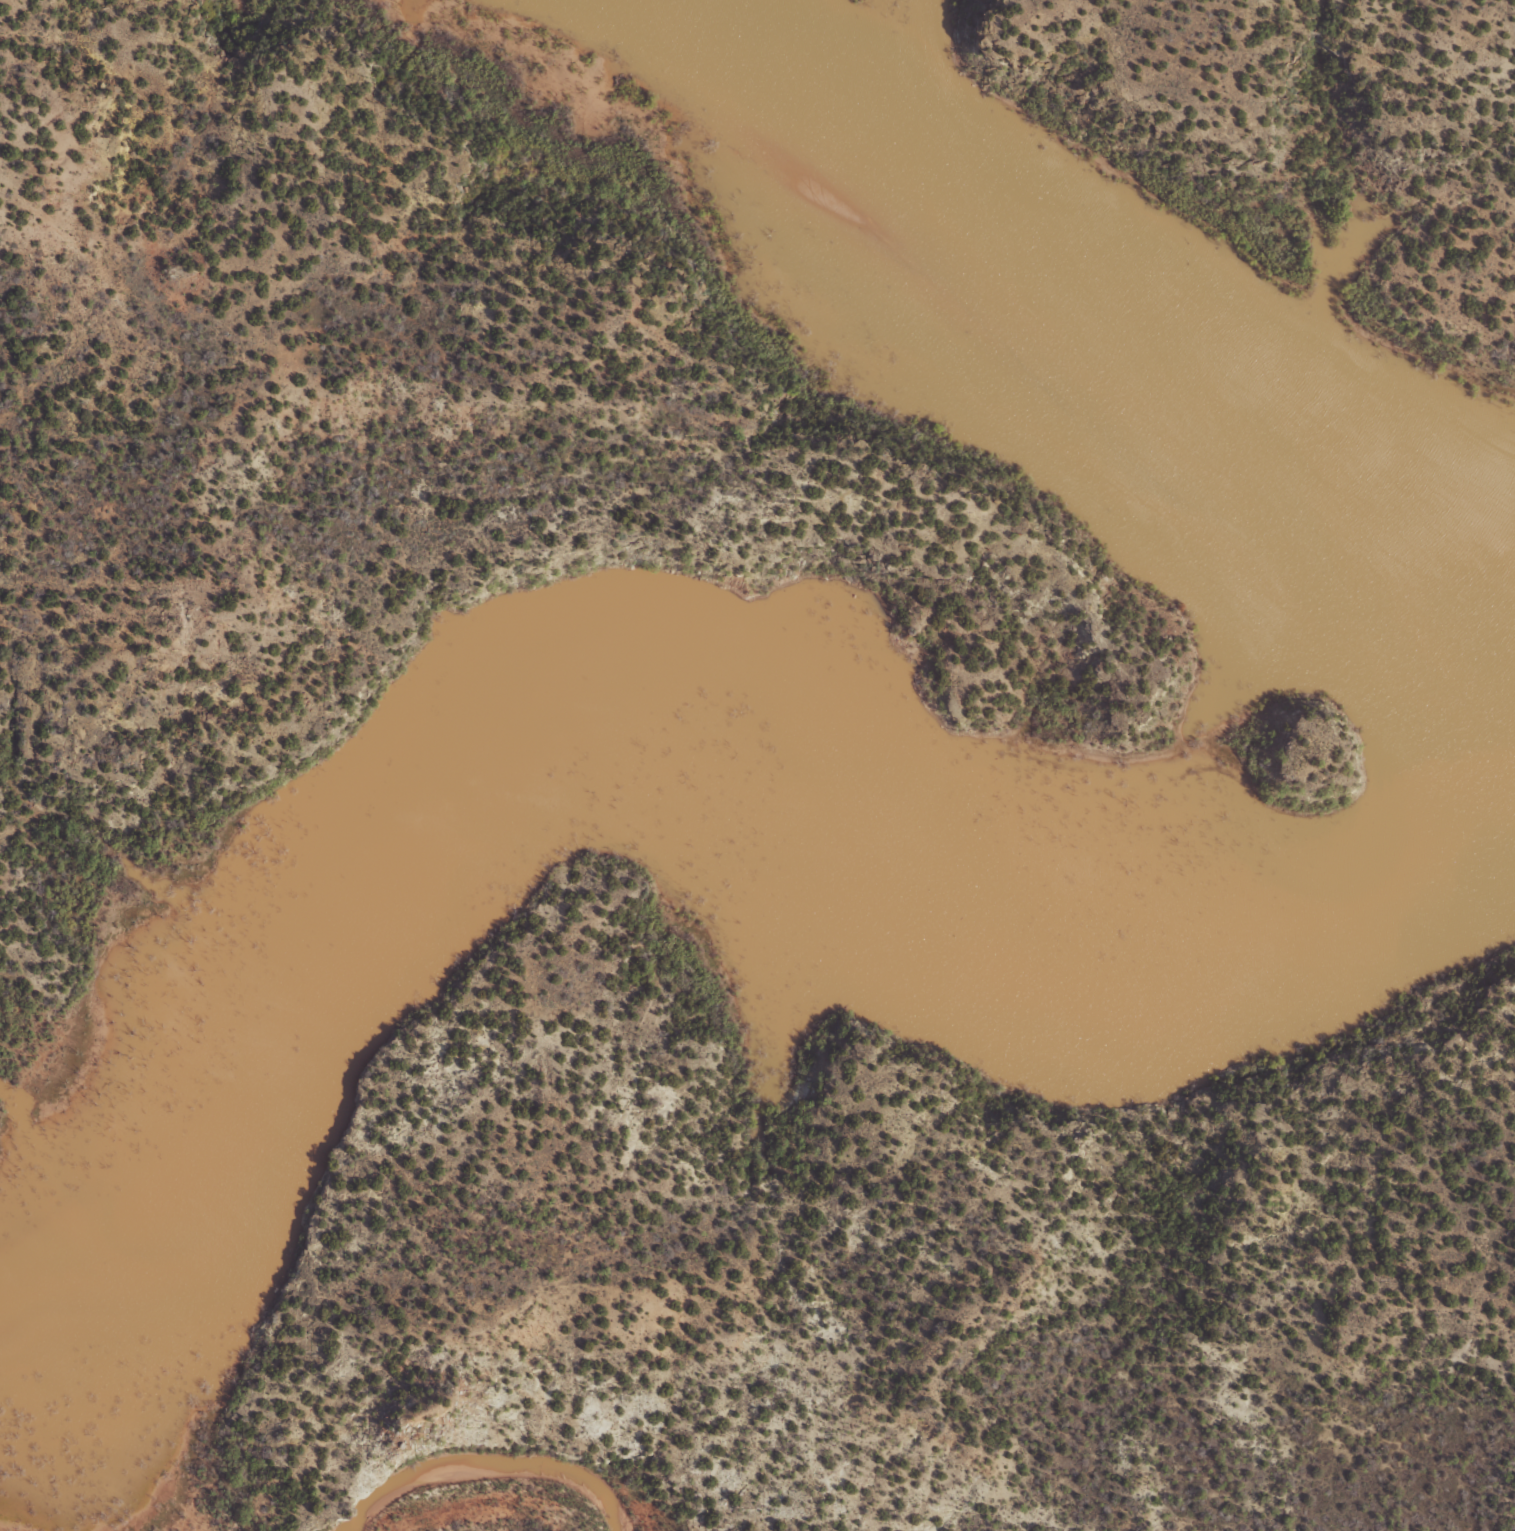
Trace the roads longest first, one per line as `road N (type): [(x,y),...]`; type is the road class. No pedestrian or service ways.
road 1 (track): [(185,328),(78,242),(28,226),(0,235)]

